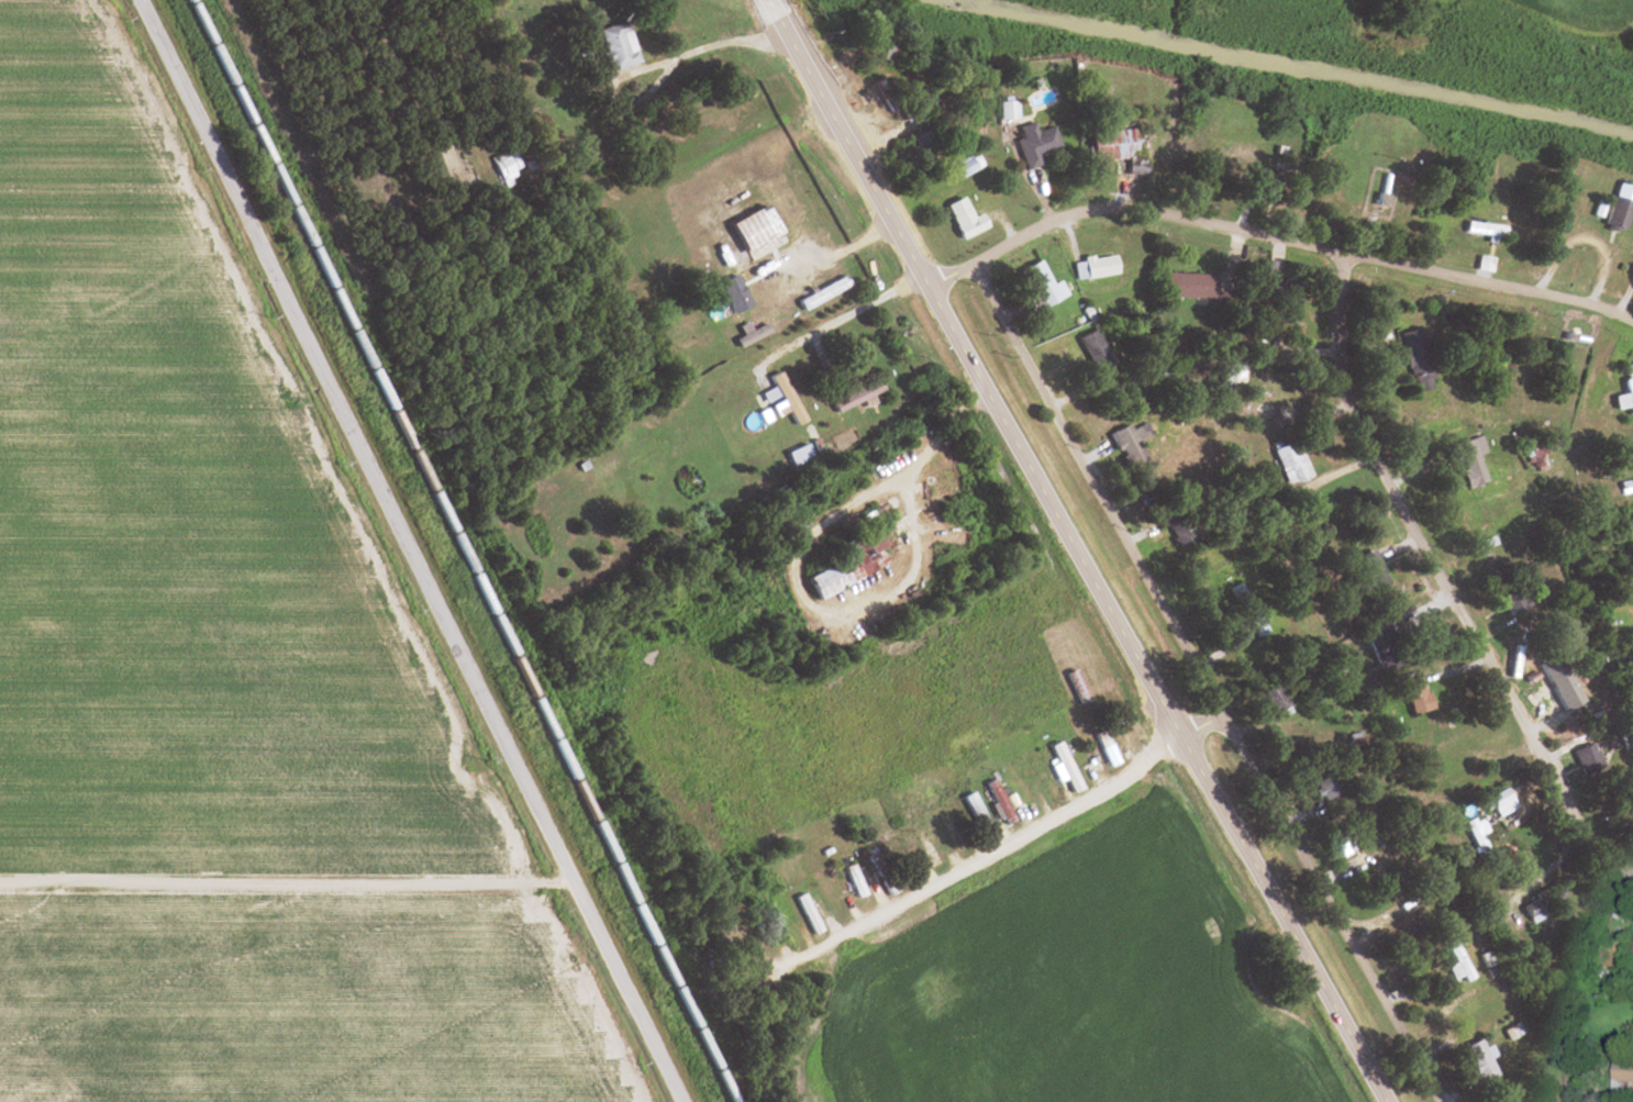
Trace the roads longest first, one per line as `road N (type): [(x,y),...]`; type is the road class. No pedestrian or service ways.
road 1 (primary): [(762,0),(1382,1101)]
road 2 (residential): [(672,1101),(136,0)]
road 3 (residential): [(973,259),(1051,421),(1433,1101)]
road 4 (residential): [(1632,323),(1512,288),(1122,209),(1046,221),(921,282)]
road 5 (residential): [(1632,871),(1592,844),(1574,816),(1358,454),(1330,342),(1334,252)]
road 6 (track): [(0,884),(404,888),(562,879)]
road 7 (track): [(888,224),(815,264),(823,285),(738,321),(678,194),(829,118)]
road 8 (residential): [(751,983),(1178,738)]
road 9 (track): [(910,559),(892,476),(860,487),(807,543),(804,600),(842,609),(907,589),(910,559)]
road 10 (track): [(921,282),(759,363),(782,415)]
road 11 (track): [(74,0),(138,131),(157,136),(191,120)]
road 12 (track): [(985,396),(892,476)]

